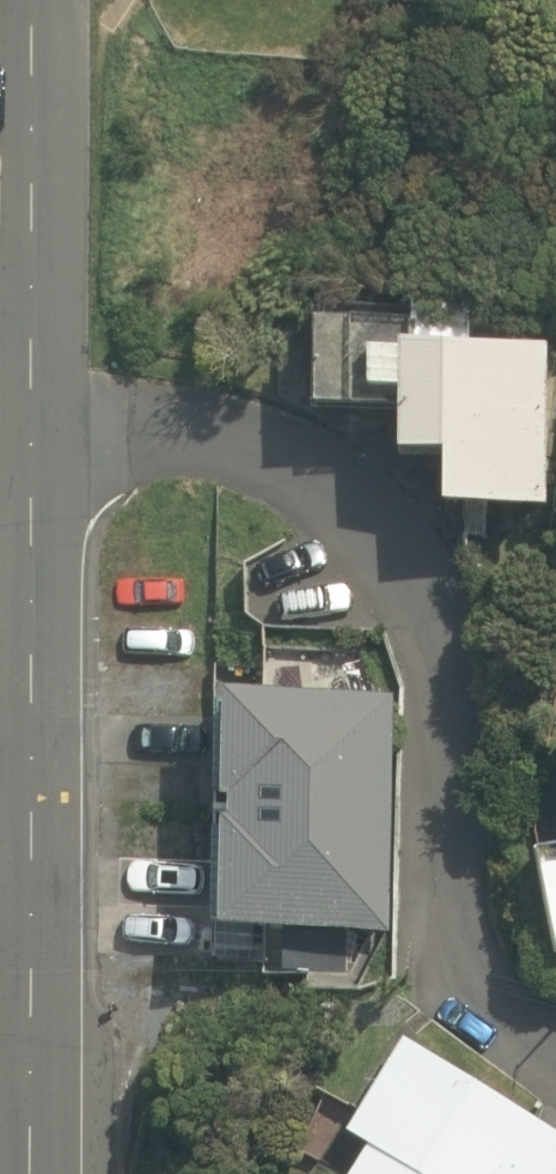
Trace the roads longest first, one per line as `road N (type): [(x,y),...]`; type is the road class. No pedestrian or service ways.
road 1 (residential): [(33,425),(200,437),(324,504),(422,606),(473,747),(486,1001),(555,1059)]
road 2 (tertiary): [(30,1173),(33,425)]
road 3 (tertiary): [(33,425),(32,0)]

